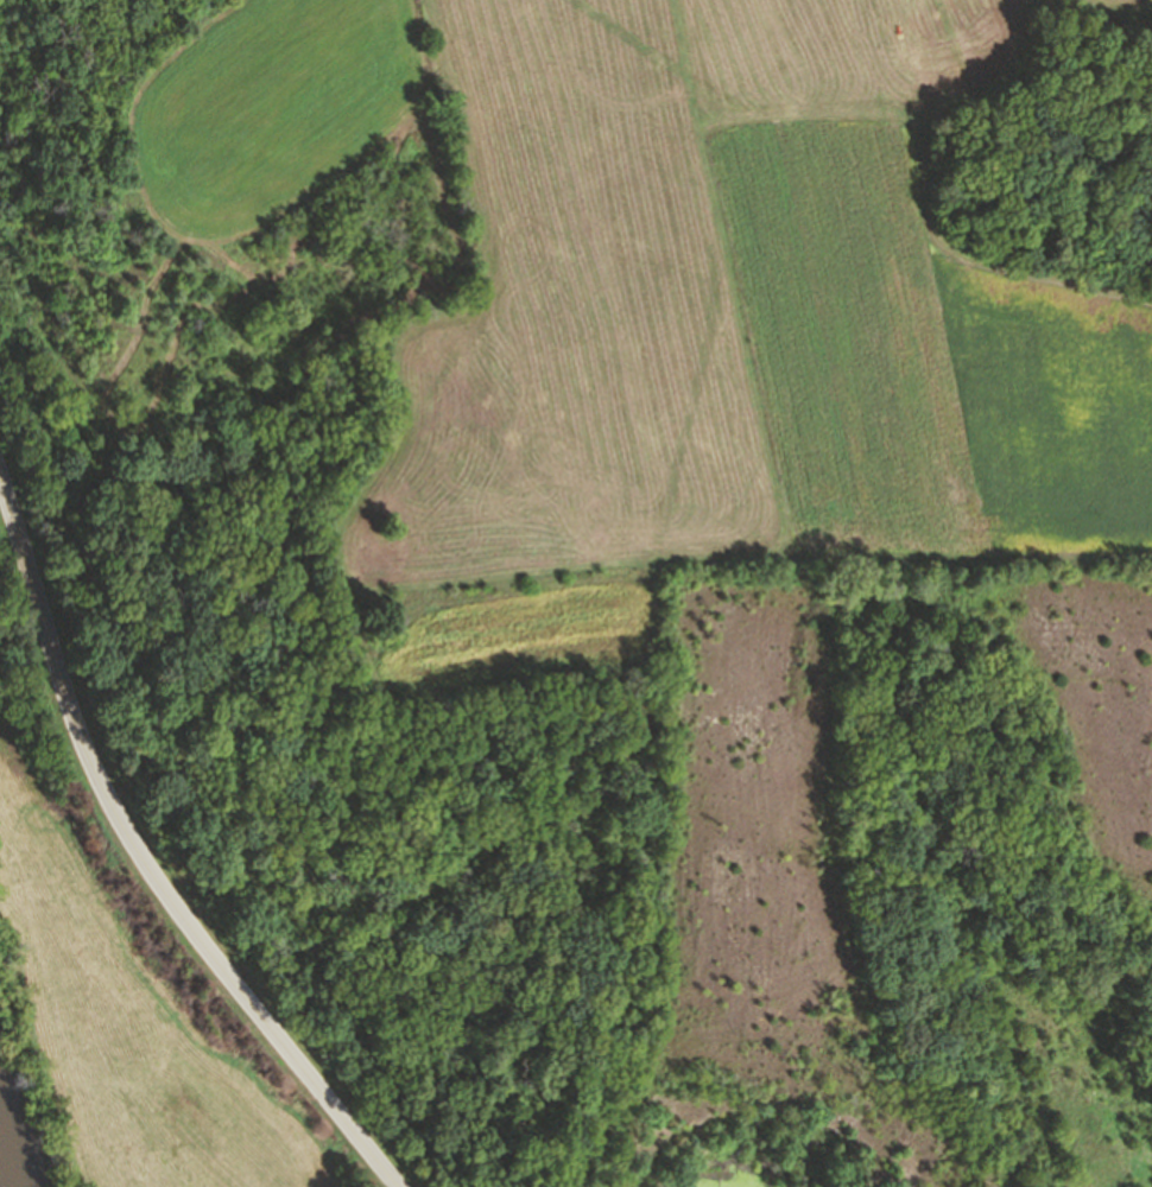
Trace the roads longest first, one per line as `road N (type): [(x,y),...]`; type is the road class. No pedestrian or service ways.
road 1 (secondary): [(400,1186),(159,881),(99,783),(0,479)]

